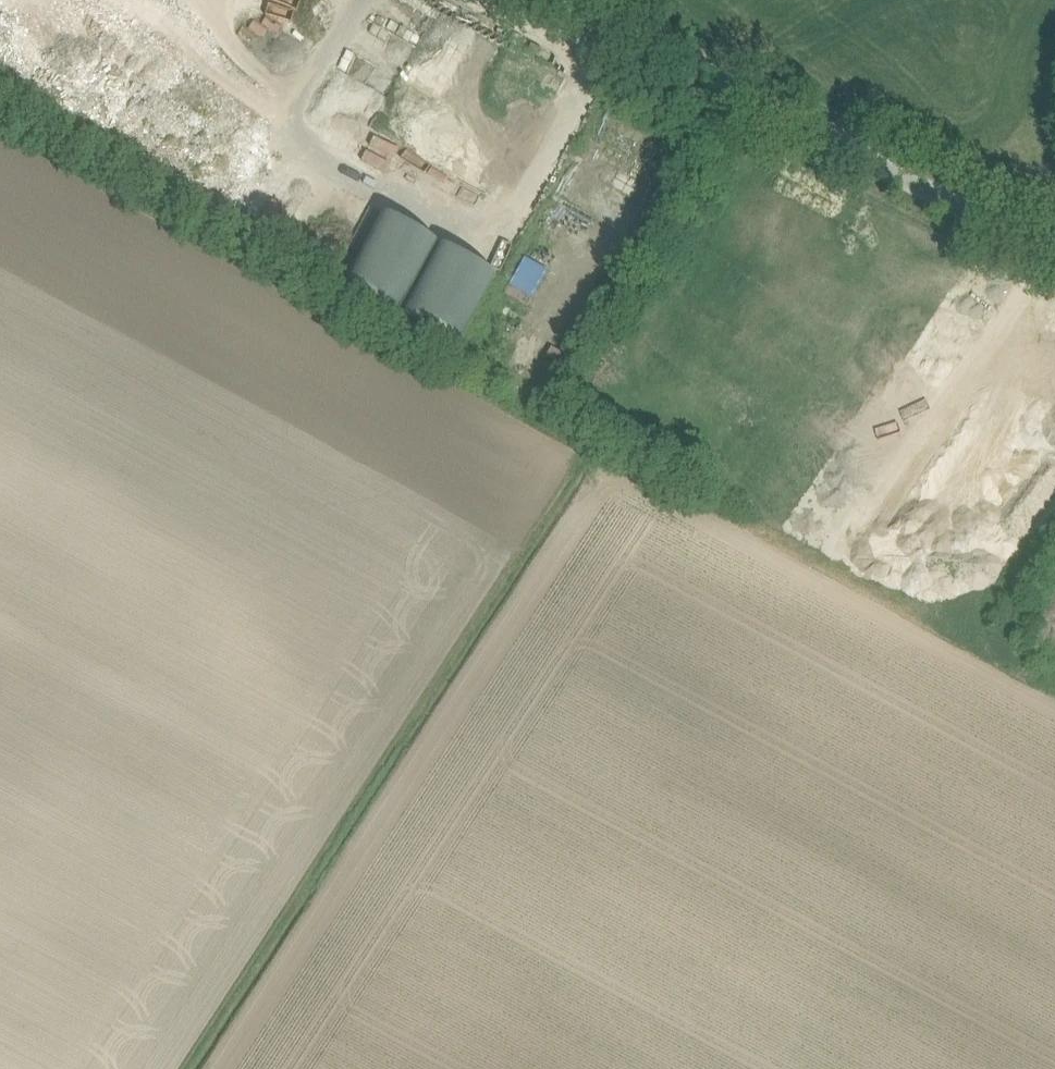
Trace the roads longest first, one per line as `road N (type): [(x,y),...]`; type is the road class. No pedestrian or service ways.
road 1 (unclassified): [(1054,249),(578,0)]

